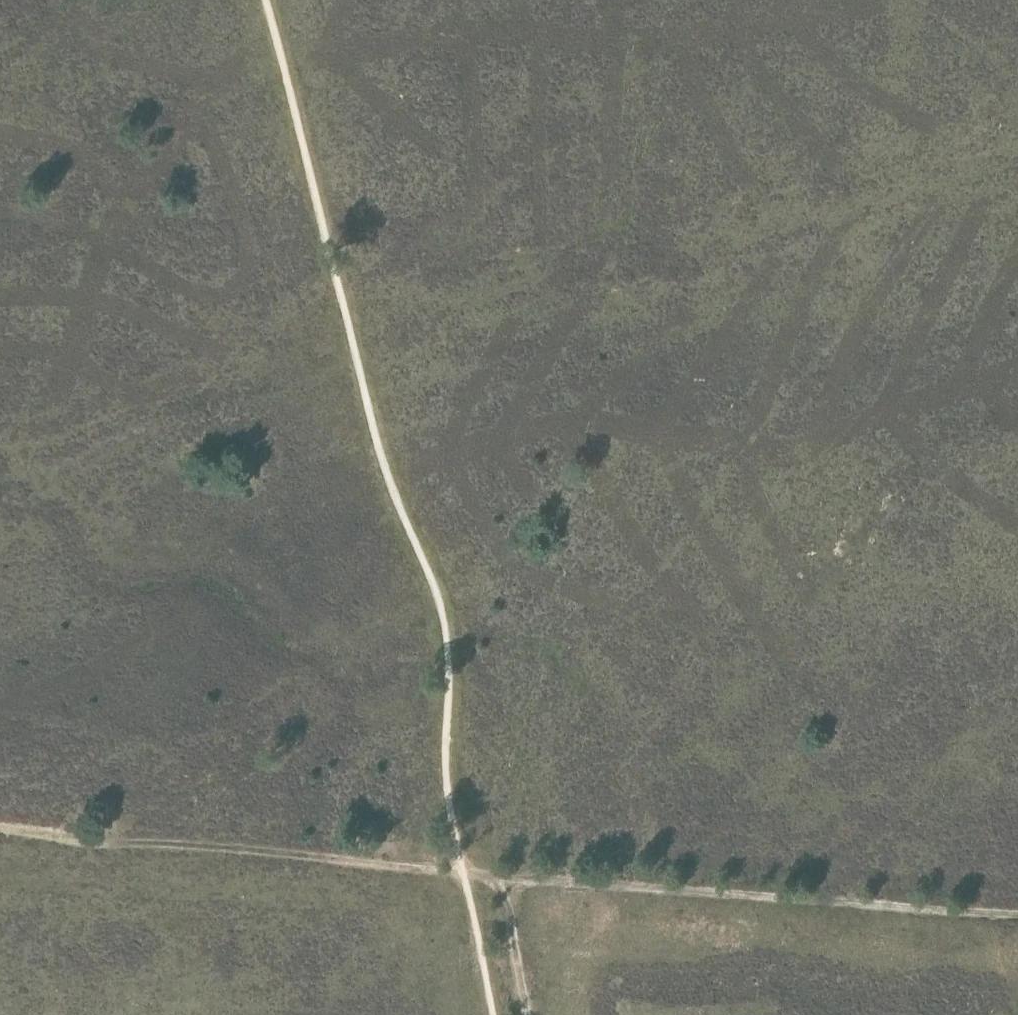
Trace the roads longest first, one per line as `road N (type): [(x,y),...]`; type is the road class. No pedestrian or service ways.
road 1 (track): [(1017,917),(501,875)]
road 2 (track): [(501,875),(526,1014)]

